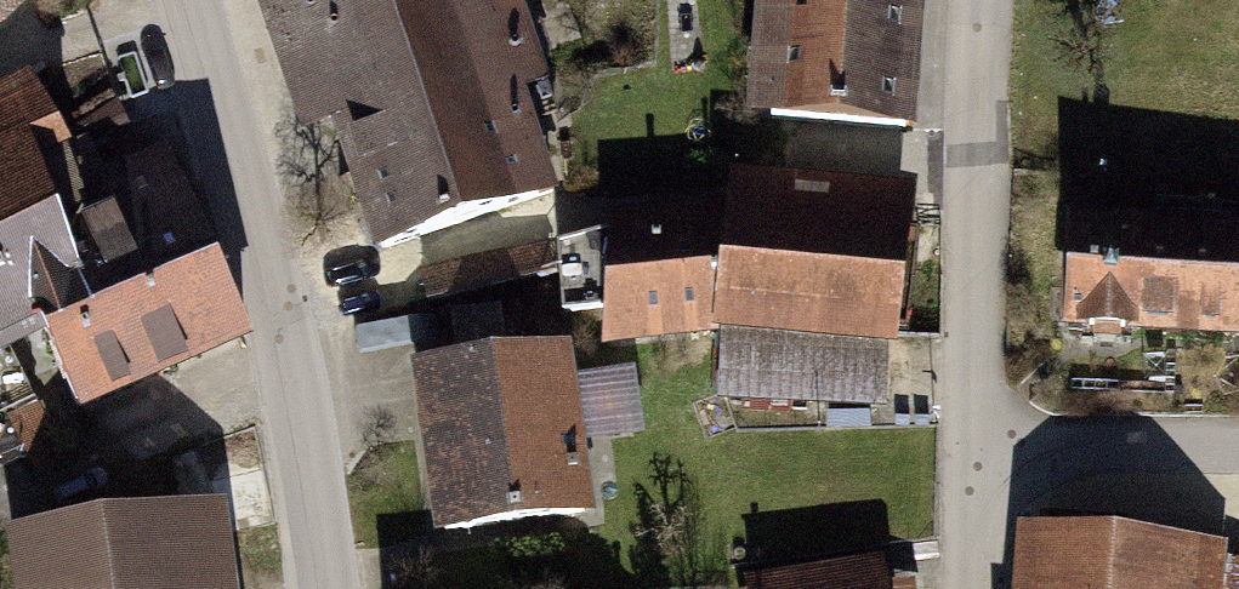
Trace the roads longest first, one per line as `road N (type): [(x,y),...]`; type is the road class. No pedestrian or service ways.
road 1 (residential): [(189,0),(290,382),(321,588)]
road 2 (residential): [(972,588),(993,0)]
road 3 (track): [(1238,442),(974,450)]

